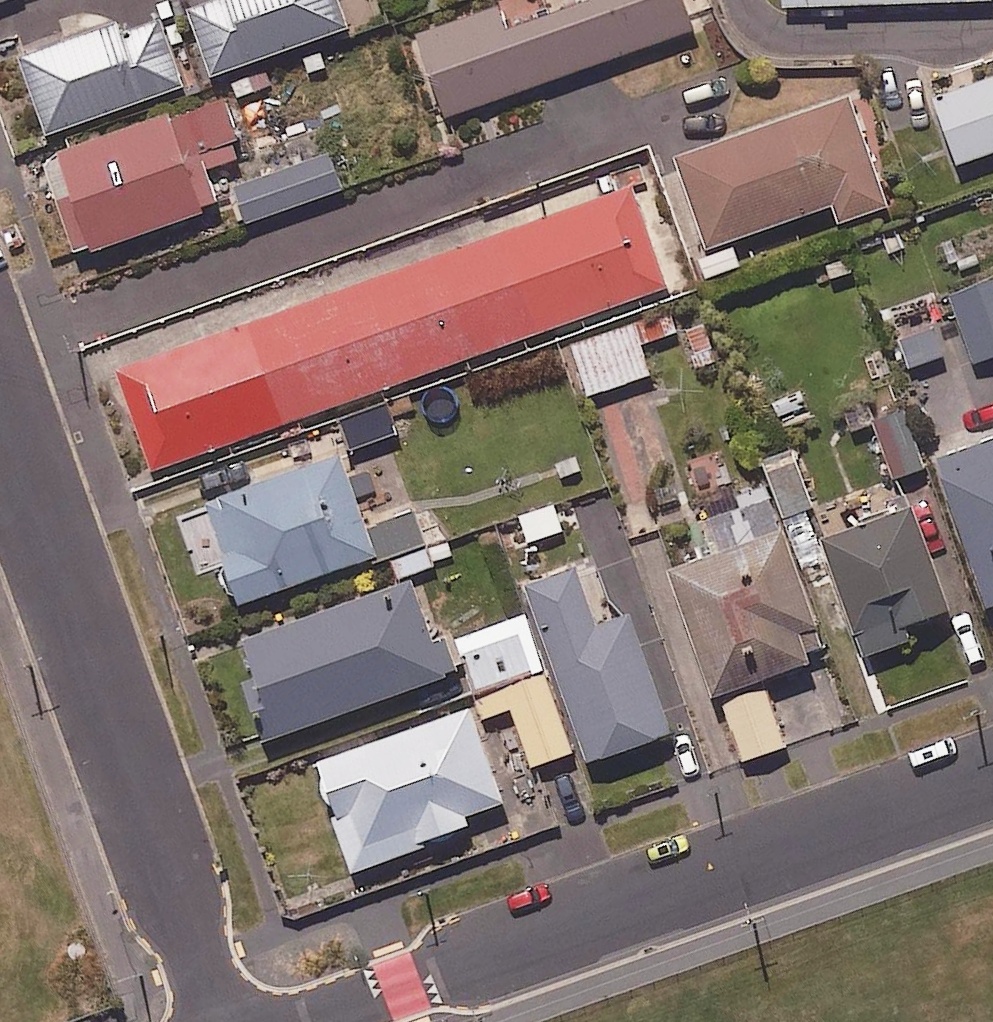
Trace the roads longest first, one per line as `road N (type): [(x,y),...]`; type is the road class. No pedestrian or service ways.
road 1 (residential): [(0,341),(704,99)]
road 2 (residential): [(992,776),(308,1021)]
road 3 (residential): [(0,404),(221,1021)]
road 4 (residential): [(992,24),(962,34),(781,37),(748,18),(741,0)]

